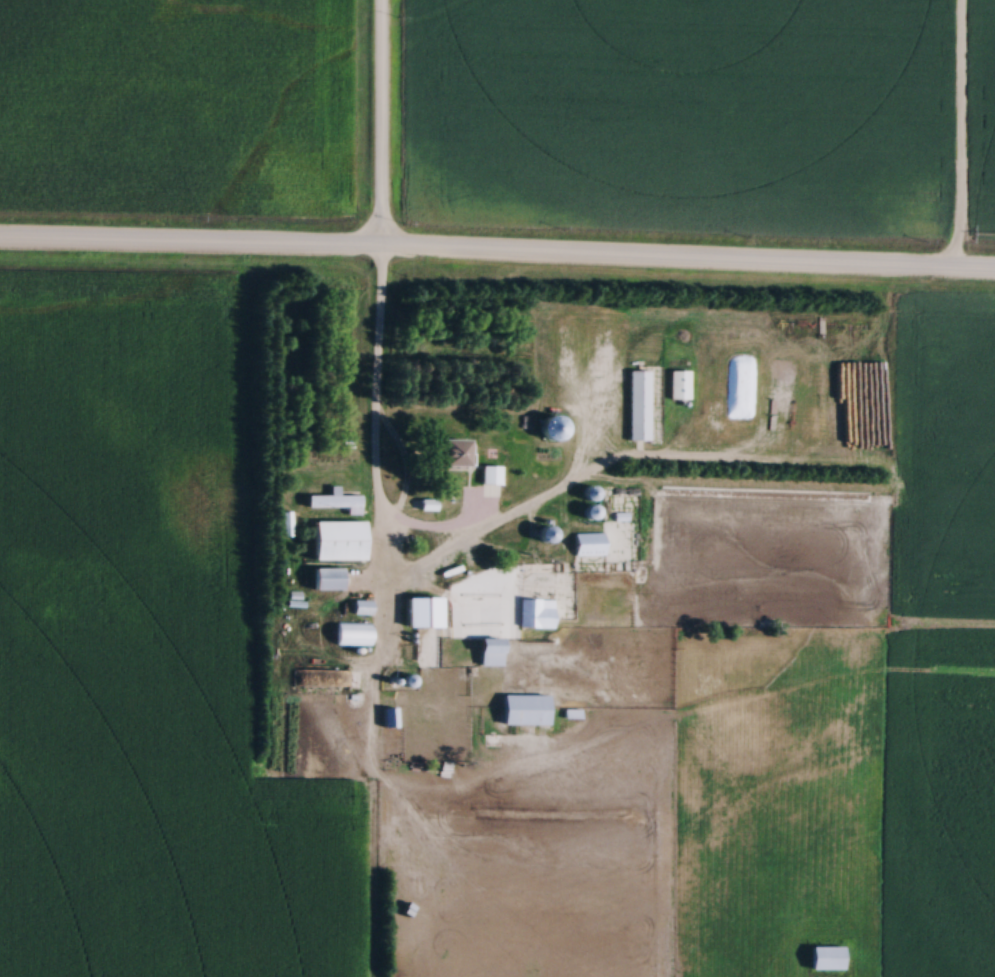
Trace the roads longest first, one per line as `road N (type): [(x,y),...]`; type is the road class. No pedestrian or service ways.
road 1 (tertiary): [(994,276),(0,243)]
road 2 (residential): [(383,253),(382,0)]

